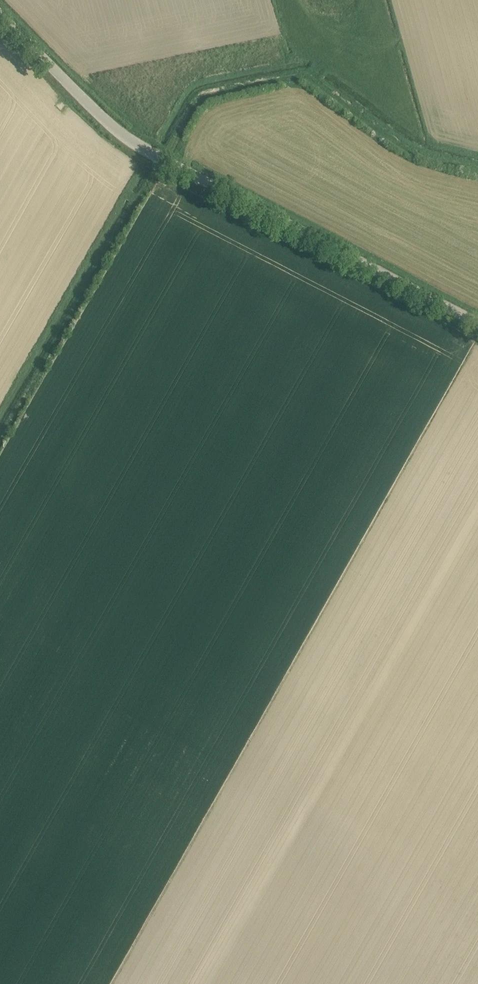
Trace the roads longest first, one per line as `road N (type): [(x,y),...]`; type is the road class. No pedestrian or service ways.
road 1 (unclassified): [(477,328),(161,164),(0,18)]
road 2 (track): [(477,171),(408,154),(302,78),(202,101),(170,169)]

